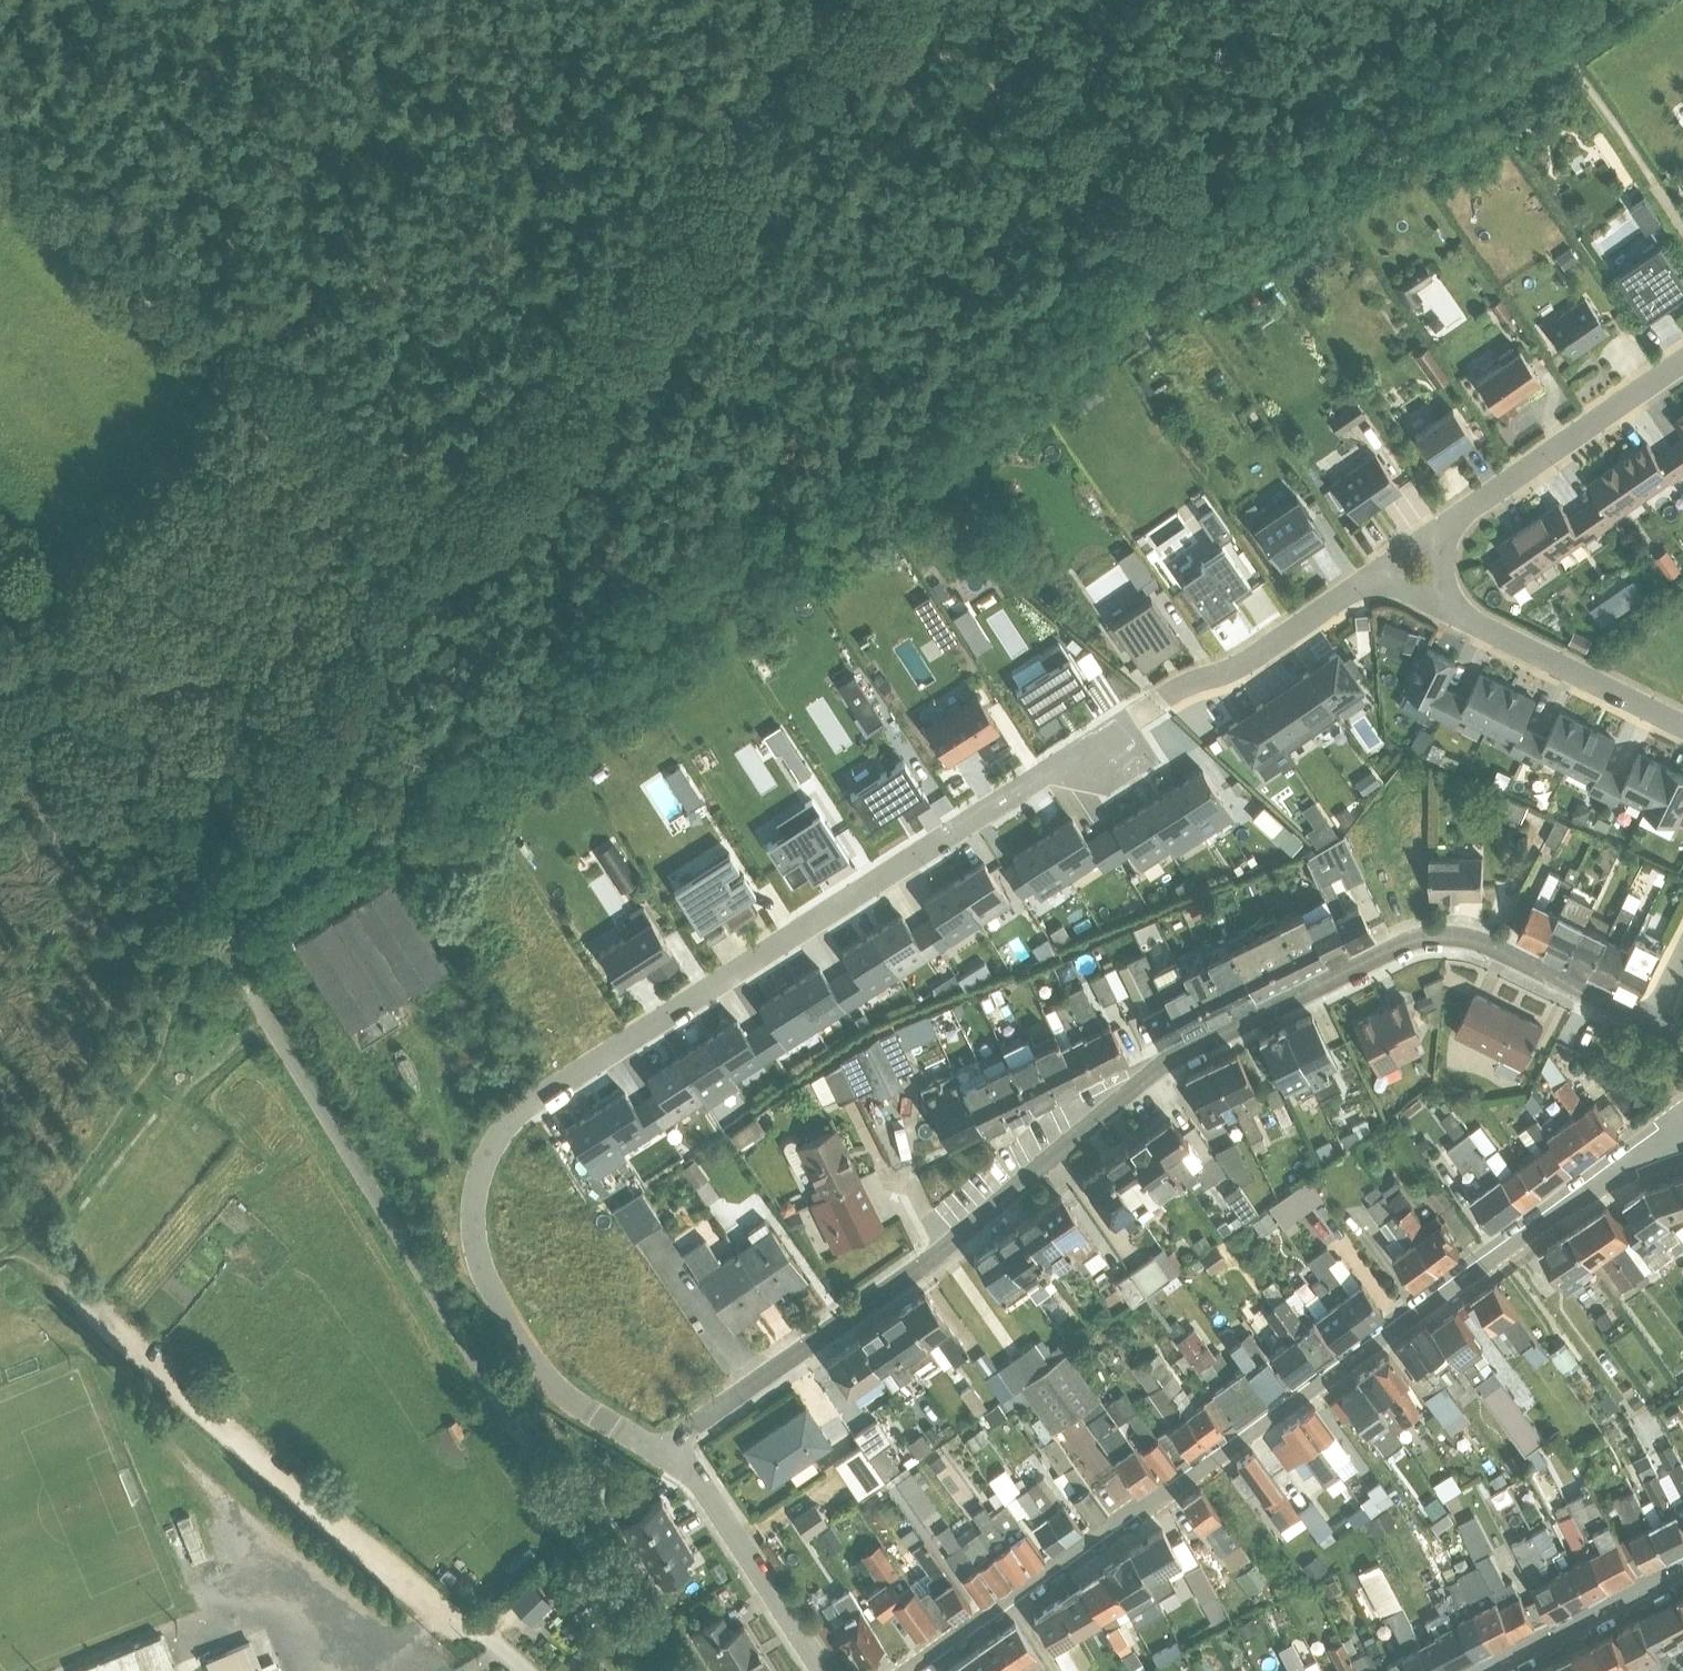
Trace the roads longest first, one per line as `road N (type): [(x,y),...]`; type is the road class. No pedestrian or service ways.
road 1 (residential): [(684,1453),(700,1422),(948,1245),(1152,1069),(1415,936),(1489,941),(1653,1022)]
road 2 (unclassified): [(684,1453),(624,1433),(558,1390),(530,1357),(474,1250),(470,1219),(486,1162),(545,1096),(1111,732)]
road 3 (residential): [(913,1670),(1672,1136)]
road 4 (residential): [(1682,360),(1458,518),(1415,563)]
road 5 (residential): [(1415,563),(1464,615),(1682,725)]
road 6 (residential): [(1415,563),(1364,583),(1255,656),(1174,690)]
road 7 (residential): [(819,1670),(684,1453)]
road 8 (residential): [(1682,1573),(1495,1670)]

